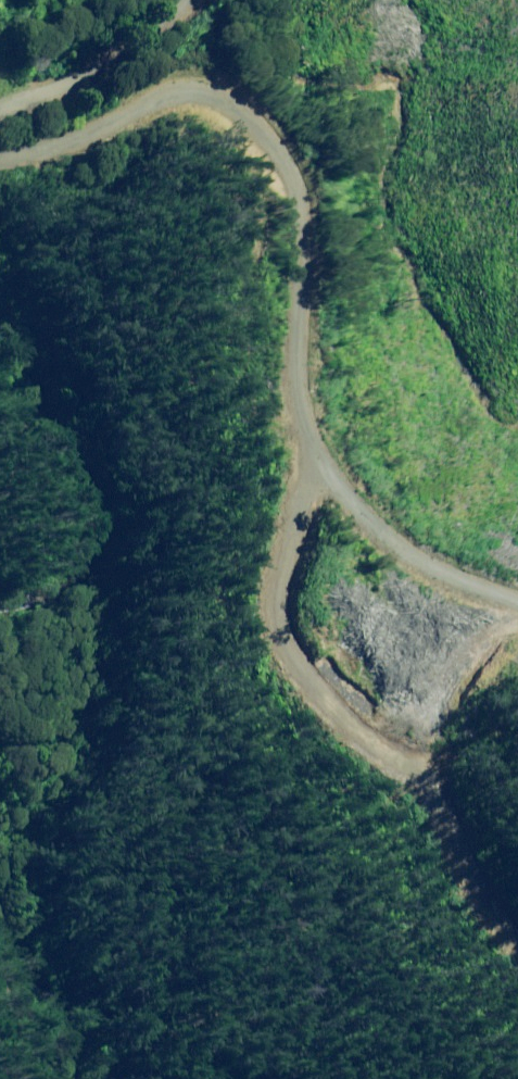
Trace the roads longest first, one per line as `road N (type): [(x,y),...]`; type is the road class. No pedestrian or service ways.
road 1 (track): [(517,937),(507,909),(406,767),(293,655),(278,567),(294,472),(285,375),(305,291),(305,242),(283,151),(235,99),(210,93),(162,103),(82,143),(0,164)]
road 2 (track): [(289,414),(410,568),(517,602)]
road 3 (track): [(162,0),(66,74),(0,105)]

